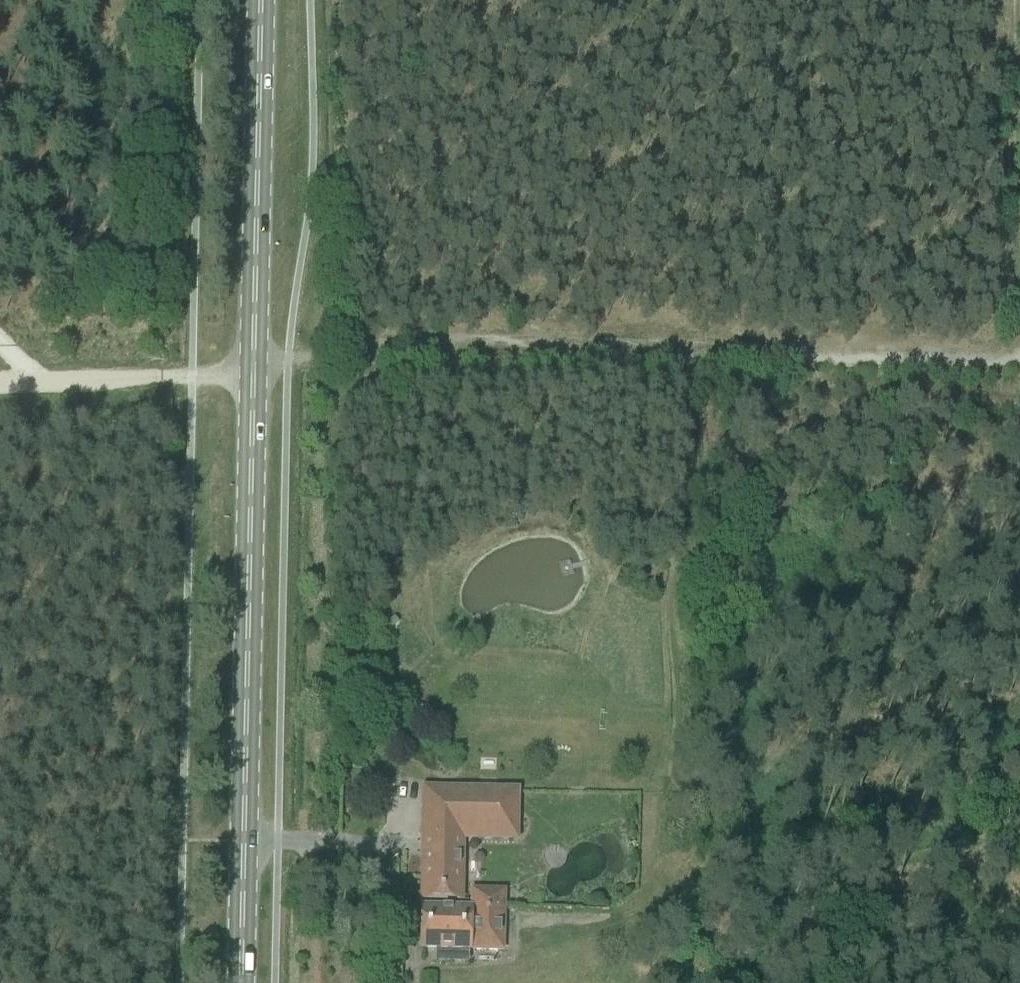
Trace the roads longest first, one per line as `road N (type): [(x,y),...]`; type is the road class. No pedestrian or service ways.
road 1 (primary): [(241,982),(254,0)]
road 2 (track): [(1015,0),(1016,370)]
road 3 (track): [(0,379),(252,368)]

